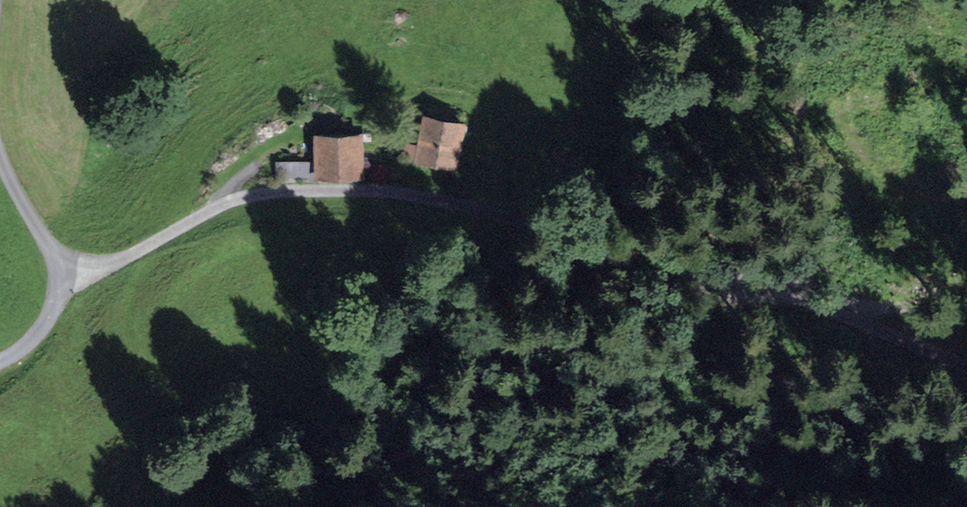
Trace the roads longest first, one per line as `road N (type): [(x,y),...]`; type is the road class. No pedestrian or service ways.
road 1 (track): [(58,271),(100,268),(225,200),(292,189),(392,193),(565,228),(873,317),(966,359)]
road 2 (track): [(966,80),(900,91),(838,113),(902,189),(966,204)]
road 3 (residential): [(0,160),(58,271),(36,334),(0,361)]

